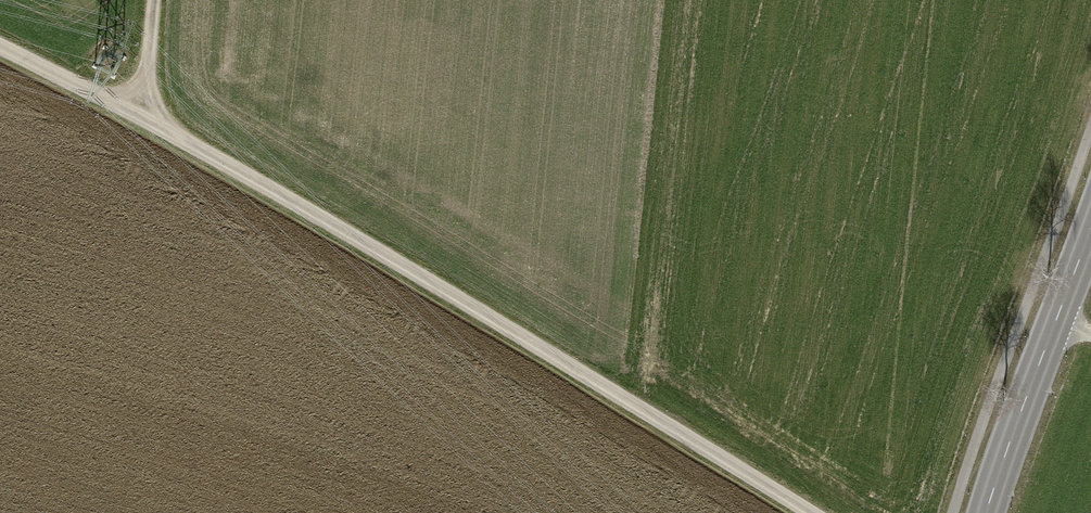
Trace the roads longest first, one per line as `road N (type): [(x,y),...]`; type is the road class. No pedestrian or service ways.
road 1 (track): [(820,512),(671,415),(143,115),(0,47)]
road 2 (tertiary): [(1090,226),(987,512)]

